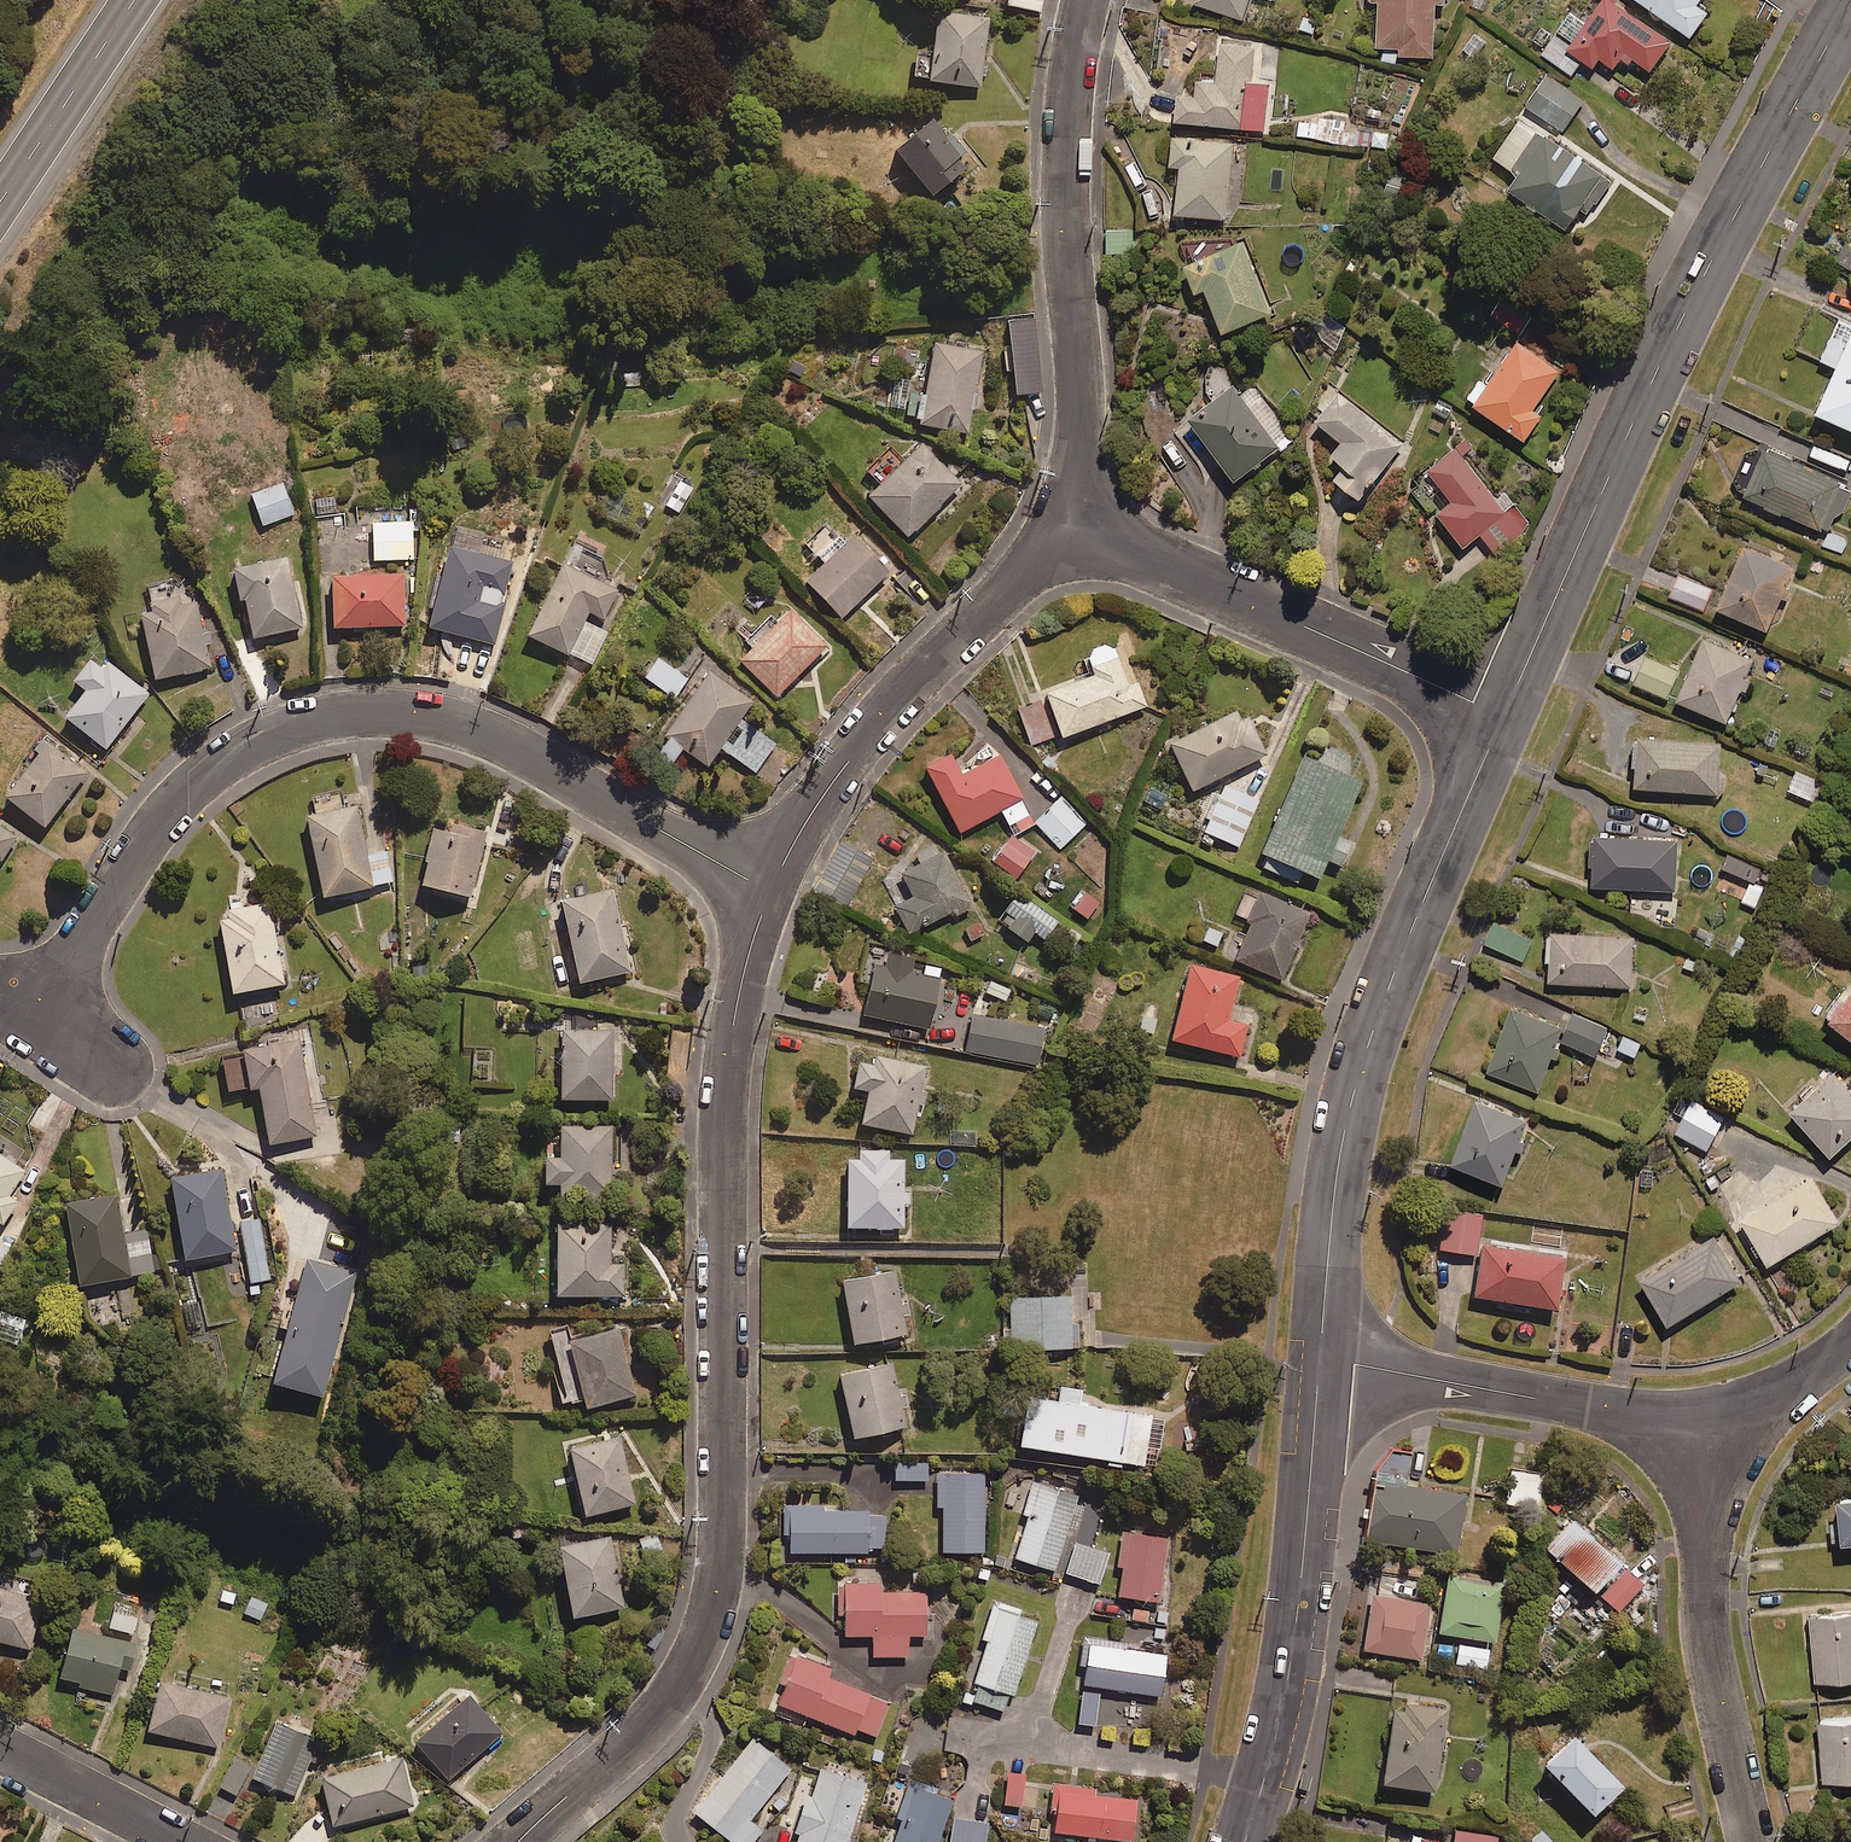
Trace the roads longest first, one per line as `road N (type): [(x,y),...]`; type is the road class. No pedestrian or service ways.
road 1 (residential): [(752,873),(722,1088),(720,1412),(705,1586),(684,1656),(631,1721),(495,1841)]
road 2 (residential): [(15,990),(167,790),(285,706),(421,697),(540,740),(752,873)]
road 3 (tertiary): [(1850,0),(1643,395),(1502,713)]
road 4 (tertiary): [(1502,713),(1357,1059),(1333,1188),(1317,1360)]
road 5 (residential): [(1073,0),(1054,170),(1080,455),(1070,527)]
road 6 (tertiary): [(1317,1360),(1302,1594),(1277,1739),(1245,1841)]
road 7 (residential): [(1070,527),(1015,553),(915,656),(787,813),(752,873)]
road 8 (residential): [(1502,713),(1070,527)]
road 9 (residential): [(1752,1841),(1706,1634),(1698,1411)]
road 10 (residential): [(1698,1411),(1641,1412),(1317,1360)]
road 11 (trunk): [(0,202),(136,0)]
road 12 (residential): [(0,1754),(166,1841)]
road 13 (residential): [(1850,1344),(1792,1386),(1698,1411)]

